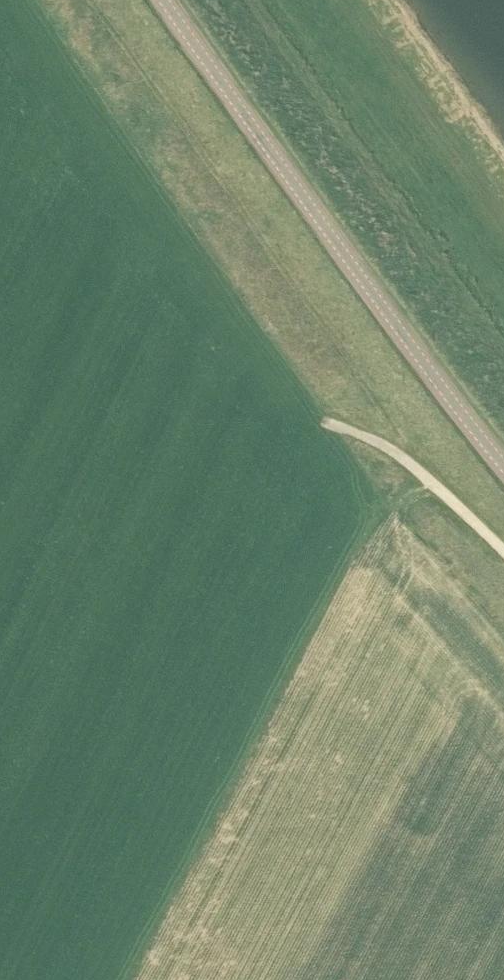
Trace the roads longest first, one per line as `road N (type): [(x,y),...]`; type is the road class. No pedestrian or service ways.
road 1 (tertiary): [(503,464),(164,0)]
road 2 (track): [(503,551),(413,465),(335,424)]

